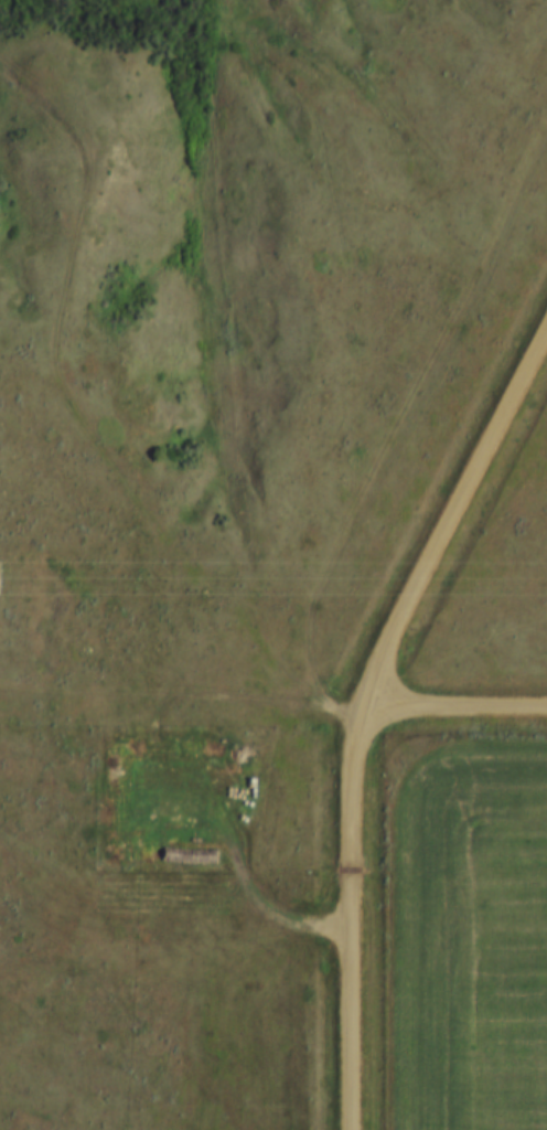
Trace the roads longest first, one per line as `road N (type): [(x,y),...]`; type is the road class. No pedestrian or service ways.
road 1 (tertiary): [(348,1129),(355,711),(546,327)]
road 2 (track): [(355,711),(179,539),(72,399),(52,104),(33,39),(5,0)]

